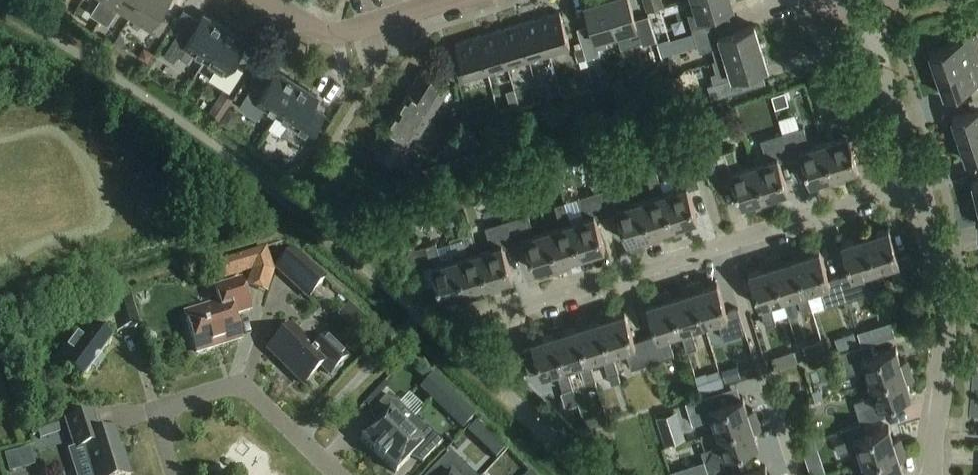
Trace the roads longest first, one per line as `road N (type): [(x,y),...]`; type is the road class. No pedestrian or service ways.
road 1 (residential): [(929,474),(947,344),(946,280),(923,187)]
road 2 (residential): [(484,318),(722,242)]
road 3 (residential): [(795,474),(722,242)]
road 4 (residential): [(174,474),(156,415),(225,388),(244,385),(304,440)]
road 5 (residential): [(722,242),(923,187)]
road 6 (residential): [(459,0),(335,35),(268,0)]
road 7 (residential): [(923,187),(862,12)]

